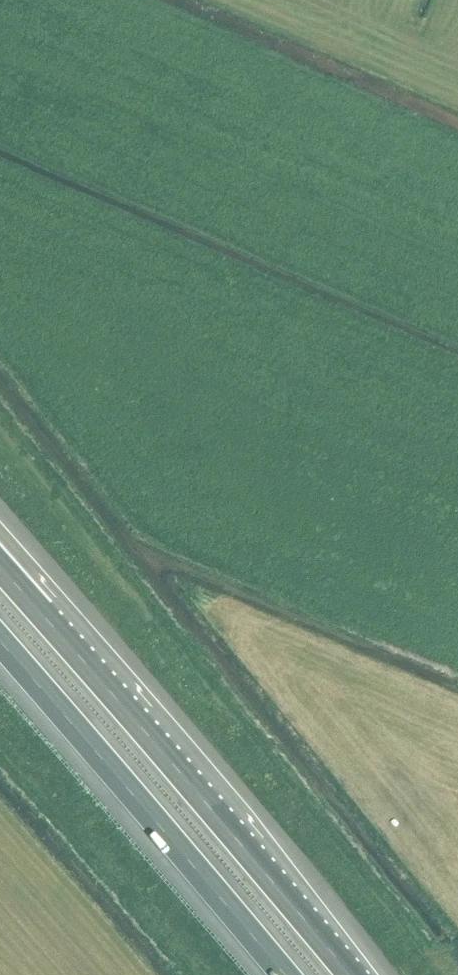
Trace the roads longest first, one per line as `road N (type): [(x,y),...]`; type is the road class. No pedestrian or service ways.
road 1 (motorway): [(348,974),(43,617)]
road 2 (motorway): [(0,643),(282,974)]

